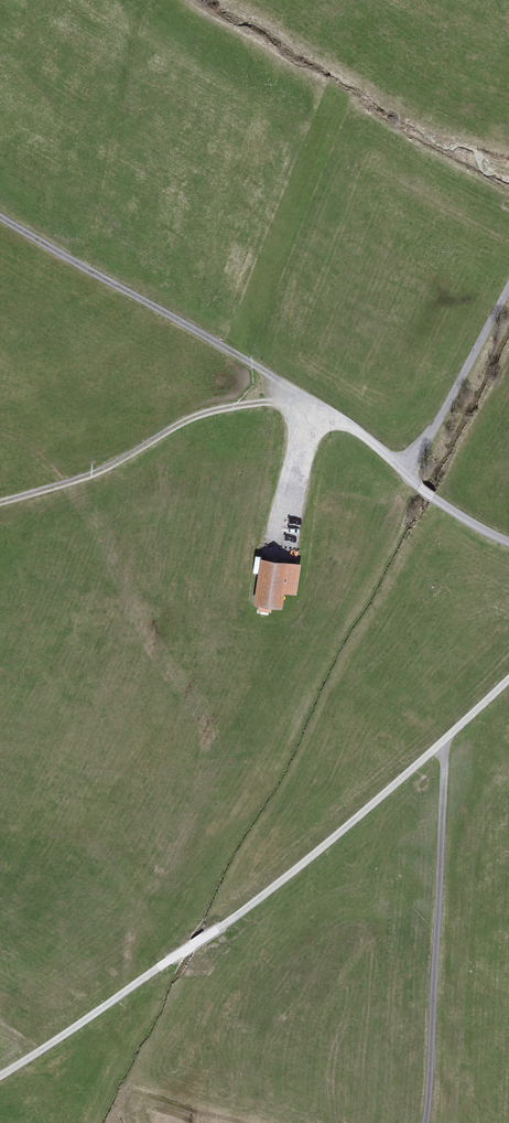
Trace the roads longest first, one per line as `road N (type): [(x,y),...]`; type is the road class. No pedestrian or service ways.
road 1 (unclassified): [(0,1077),(202,942),(358,824),(443,747)]
road 2 (unclassified): [(428,1122),(443,747)]
road 3 (track): [(0,219),(295,394)]
road 4 (track): [(0,504),(108,472),(213,413),(295,394)]
road 5 (track): [(508,289),(410,476)]
road 6 (residential): [(420,486),(315,408)]

